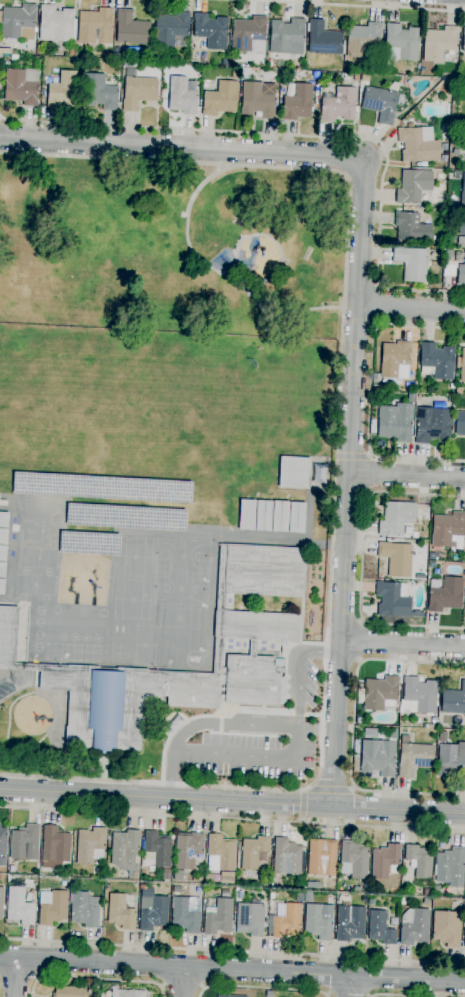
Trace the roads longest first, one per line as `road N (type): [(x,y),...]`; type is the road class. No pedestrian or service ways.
road 1 (residential): [(362,161),(331,807)]
road 2 (residential): [(0,956),(464,982)]
road 3 (tertiary): [(0,789),(464,814)]
road 4 (residential): [(0,138),(362,161)]
road 5 (residential): [(340,639),(464,646)]

